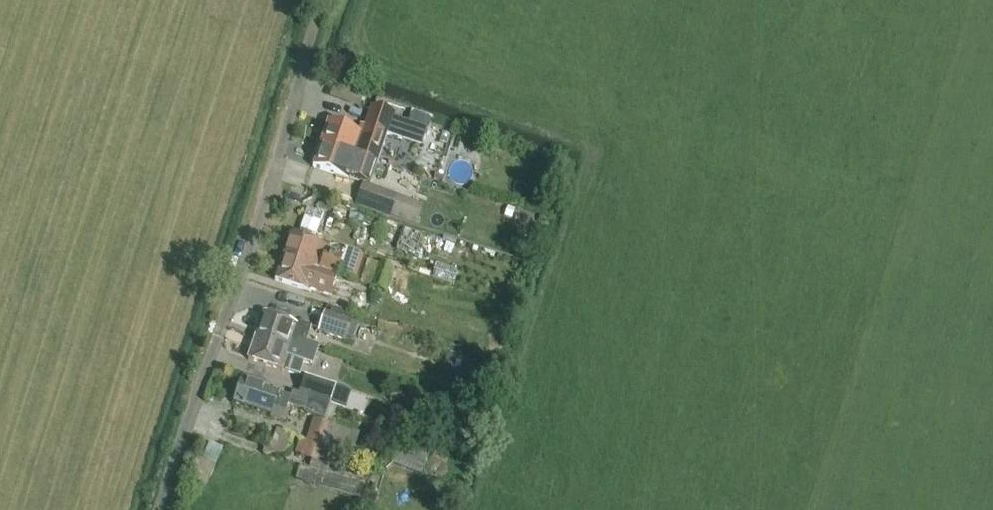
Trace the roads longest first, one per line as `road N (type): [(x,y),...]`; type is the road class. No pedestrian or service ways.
road 1 (unclassified): [(160,509),(317,0)]

